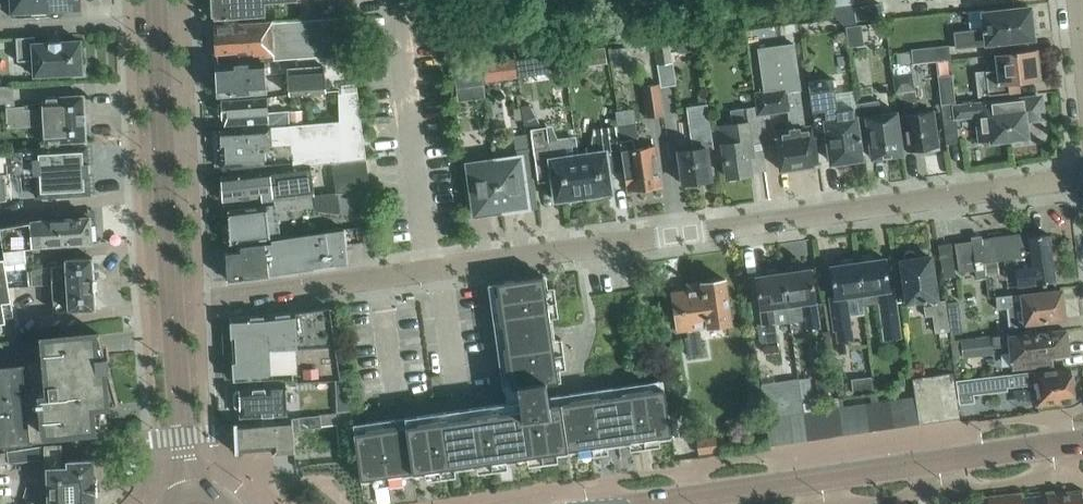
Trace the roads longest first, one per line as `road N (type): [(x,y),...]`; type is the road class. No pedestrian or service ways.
road 1 (residential): [(172,307),(1082,178)]
road 2 (tertiary): [(1068,439),(630,503)]
road 3 (tertiary): [(164,200),(155,0)]
road 4 (tertiary): [(188,491),(172,307)]
road 5 (residential): [(164,200),(108,198),(0,218)]

